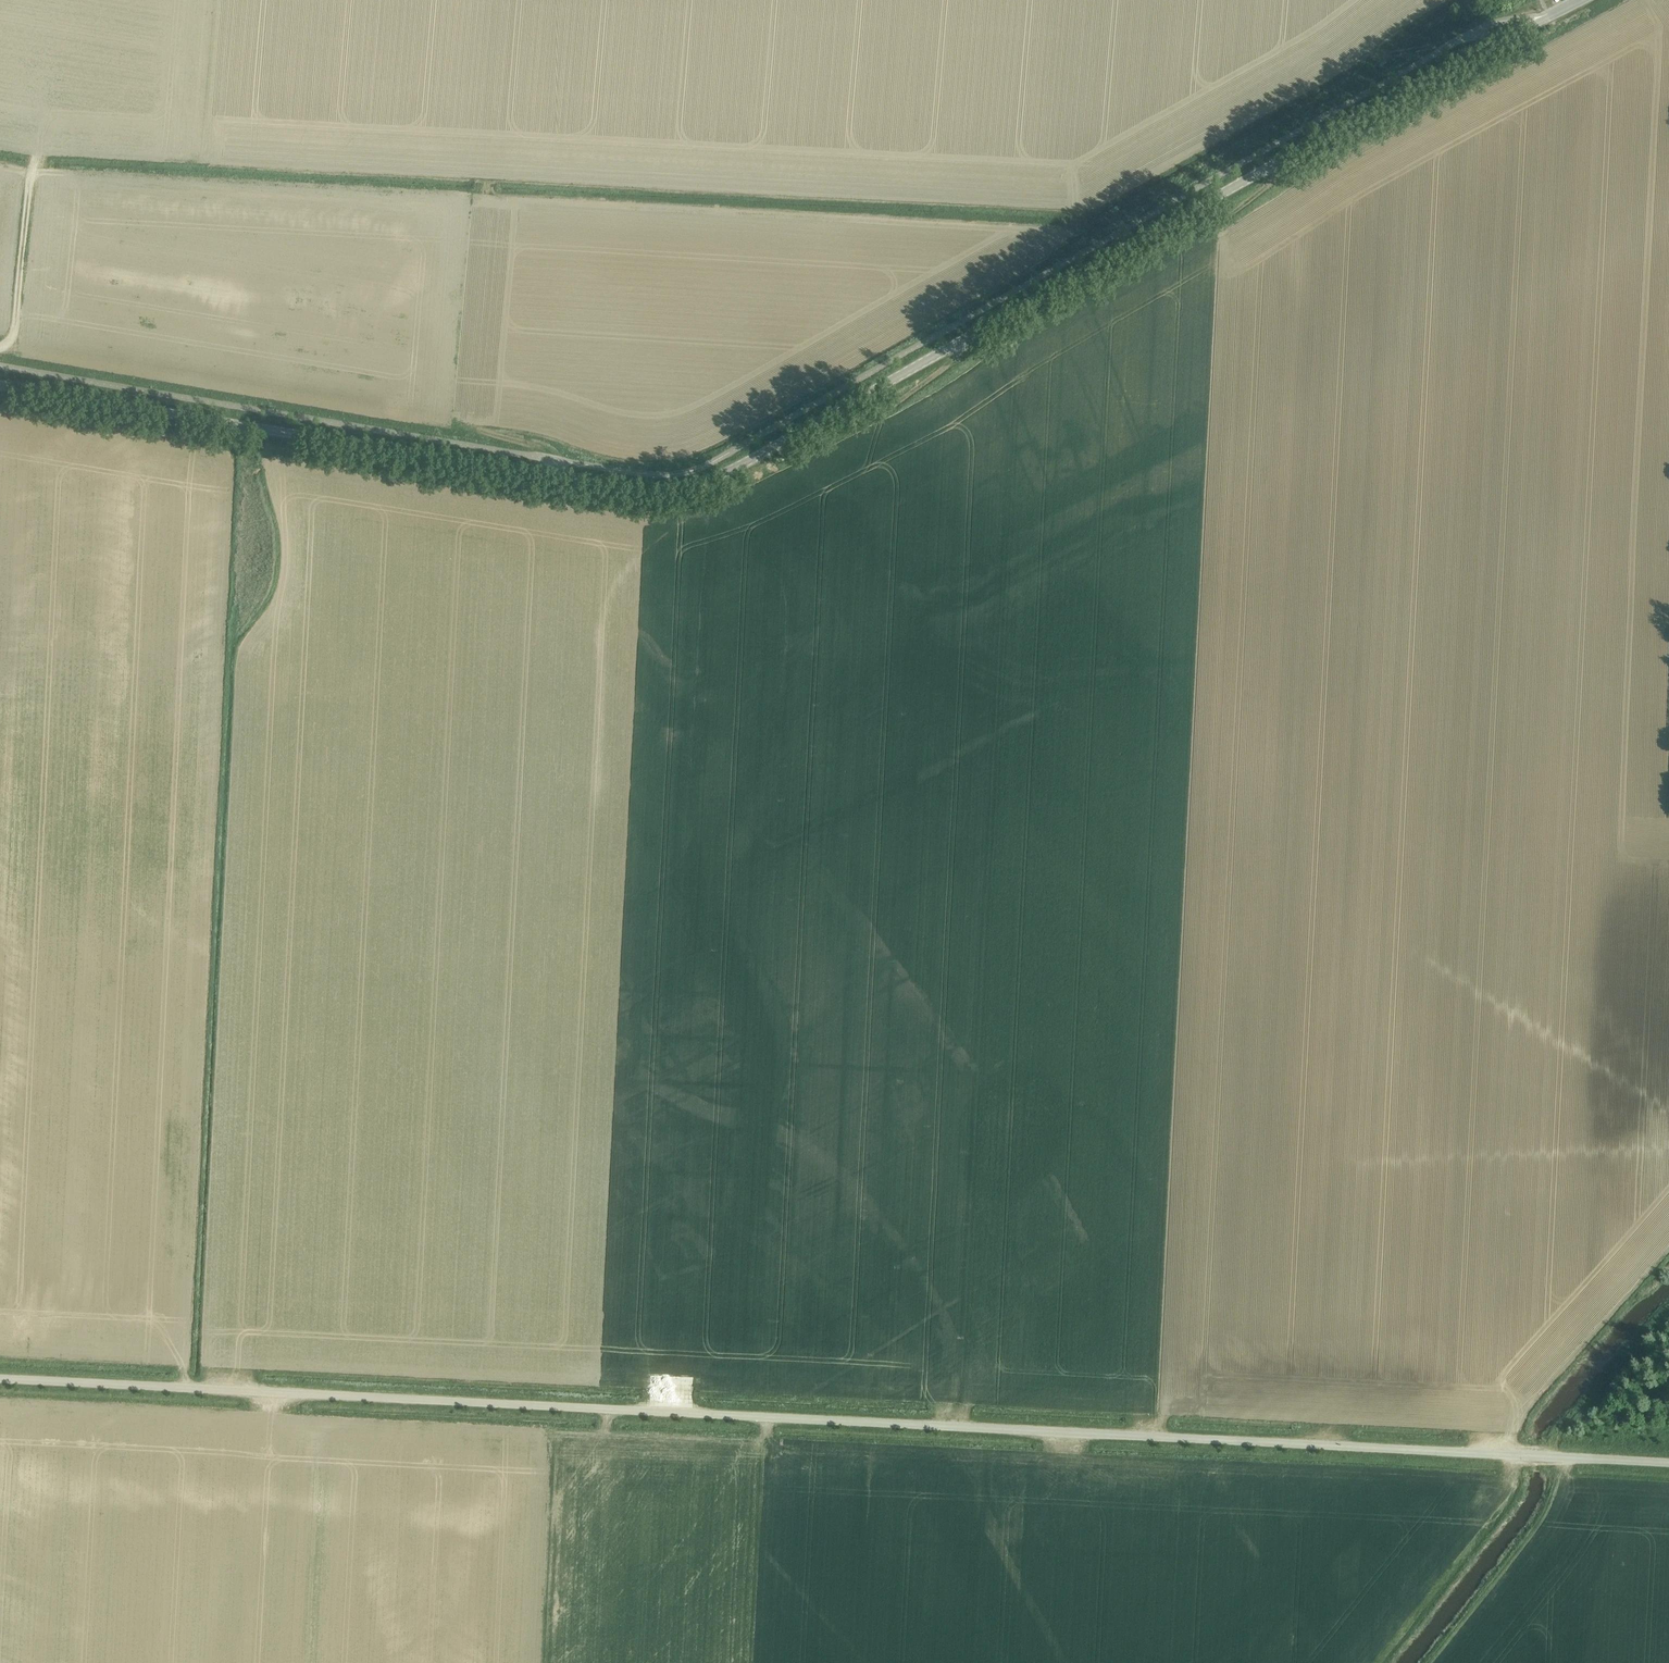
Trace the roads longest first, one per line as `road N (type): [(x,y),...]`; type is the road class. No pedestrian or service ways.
road 1 (tertiary): [(0,385),(623,490),(684,489),(733,471),(1579,0)]
road 2 (unclassified): [(1668,1464),(0,1377)]
road 3 (track): [(0,349),(11,341),(32,157)]

